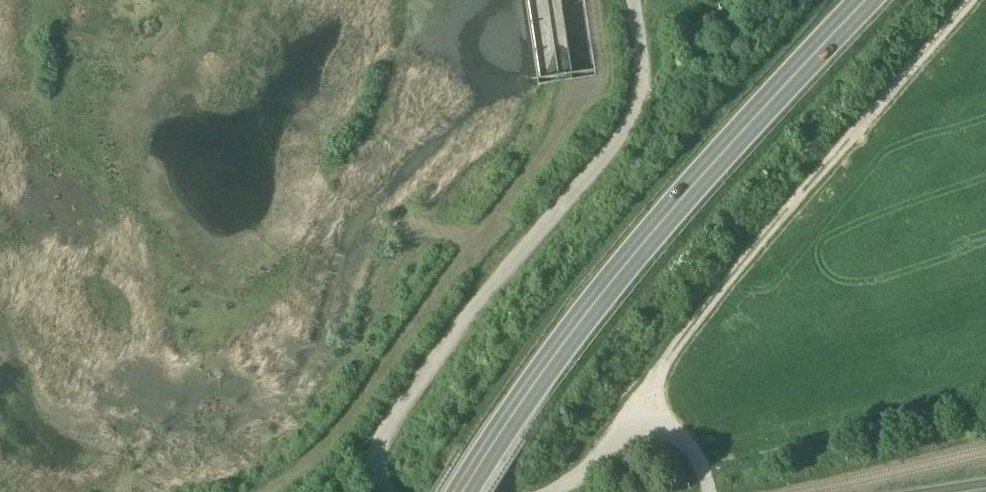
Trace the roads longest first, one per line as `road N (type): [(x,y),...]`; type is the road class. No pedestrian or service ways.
road 1 (primary): [(464,491),(575,328),(853,0)]
road 2 (track): [(633,0),(644,79),(634,117),(390,425),(378,460),(392,491)]
road 3 (track): [(640,410),(790,214),(974,0)]
road 4 (track): [(551,491),(640,410)]

